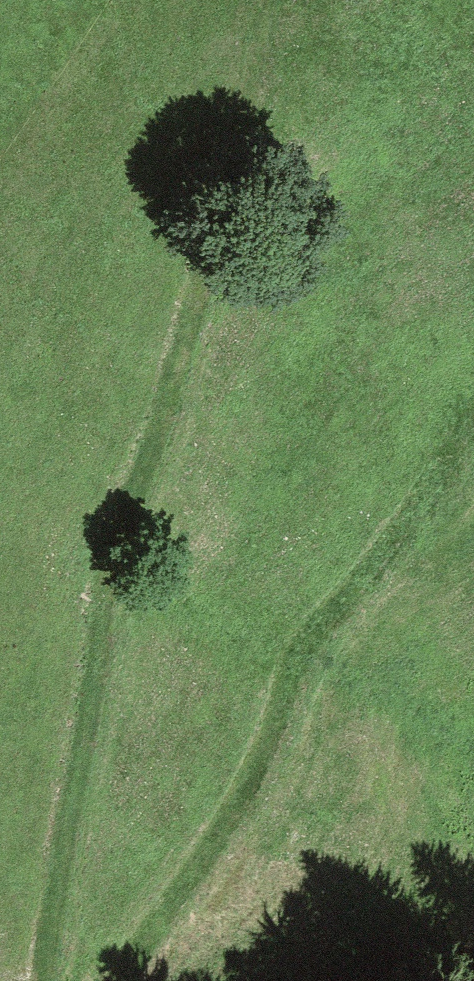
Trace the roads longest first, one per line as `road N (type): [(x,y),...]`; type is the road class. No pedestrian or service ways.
road 1 (track): [(44,980),(112,568),(185,352),(269,3)]
road 2 (track): [(125,980),(213,844),(300,665),(473,442)]

